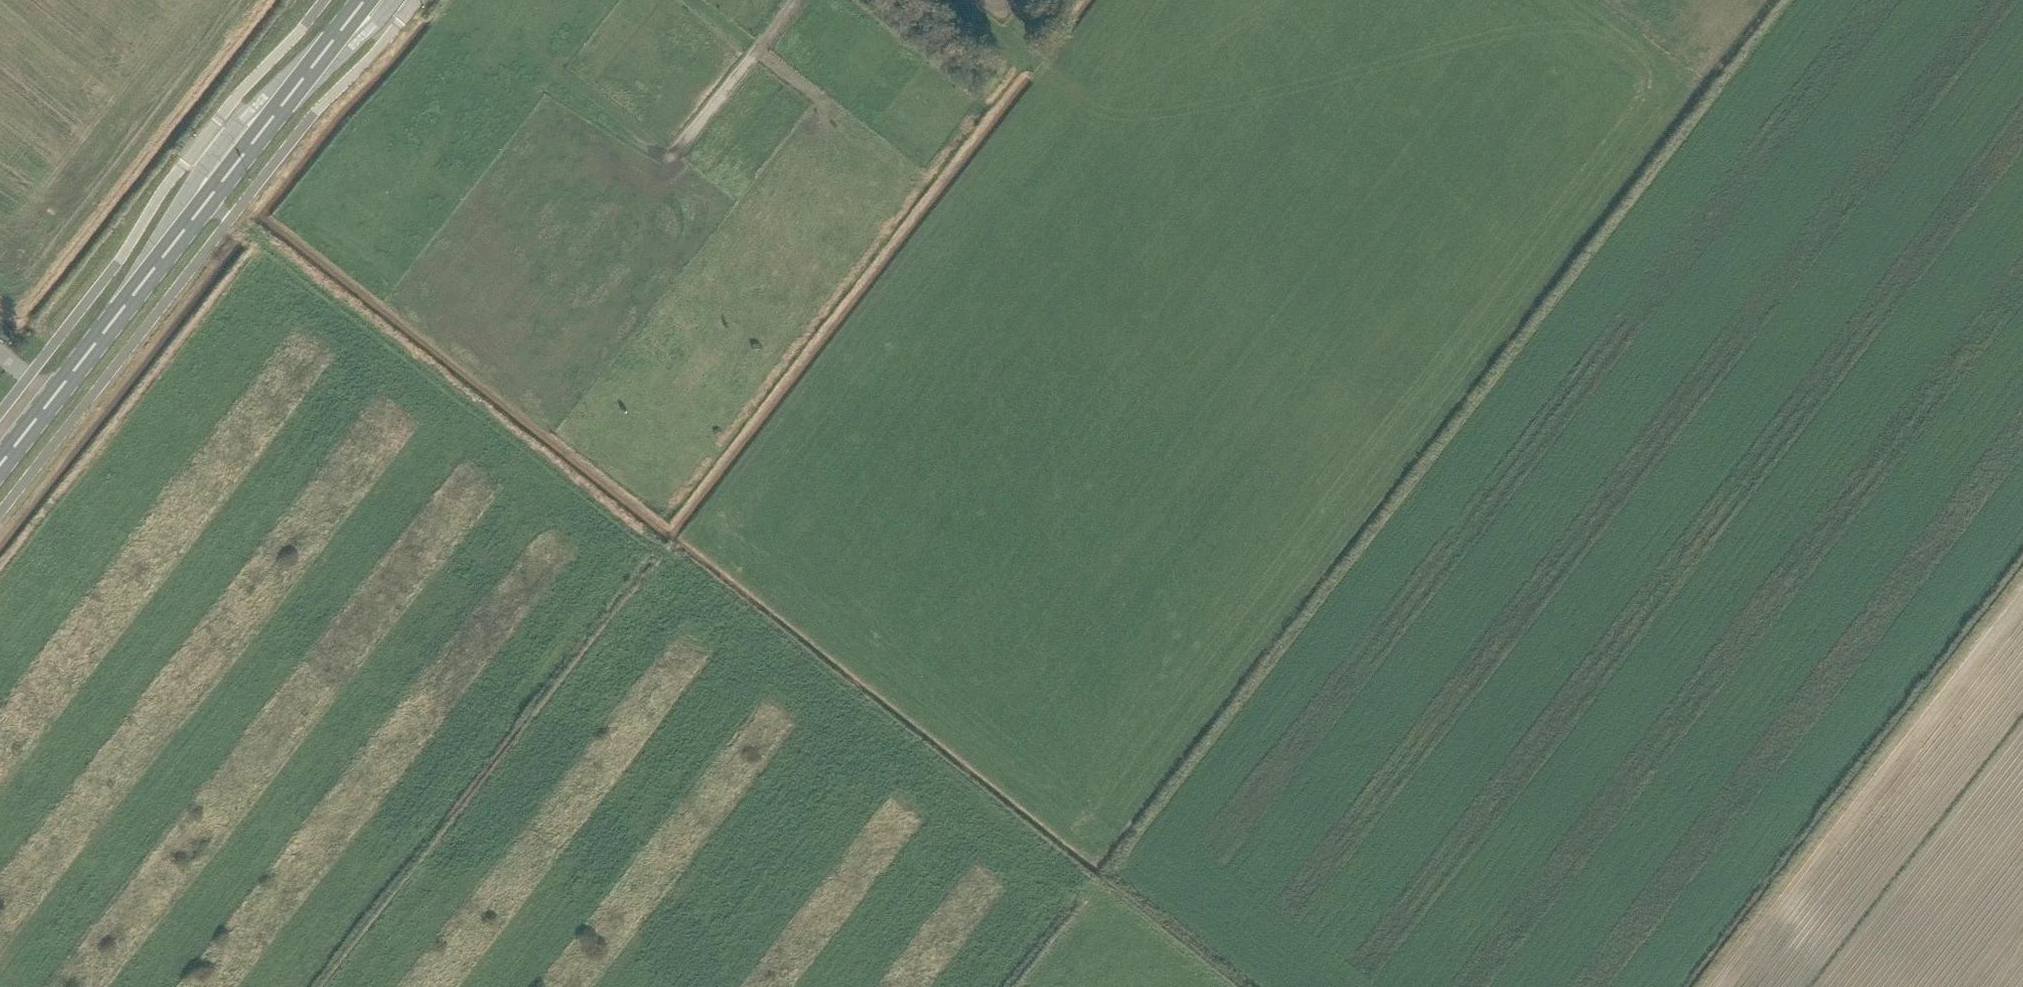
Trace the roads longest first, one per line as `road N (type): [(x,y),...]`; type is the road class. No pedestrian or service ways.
road 1 (secondary): [(0,474),(370,0)]

